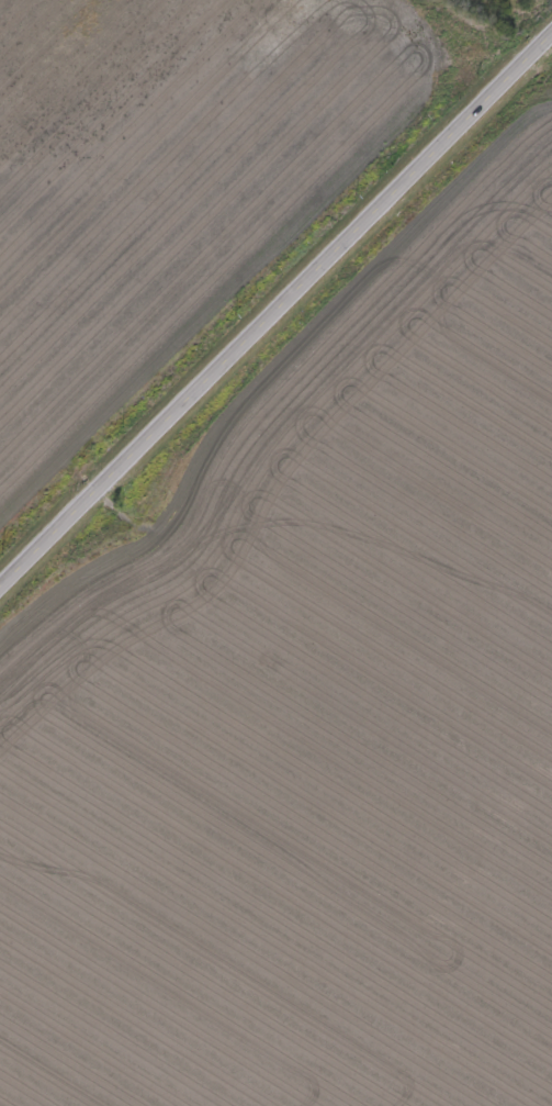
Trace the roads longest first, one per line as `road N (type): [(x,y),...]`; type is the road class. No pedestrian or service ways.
road 1 (tertiary): [(551,32),(0,585)]

